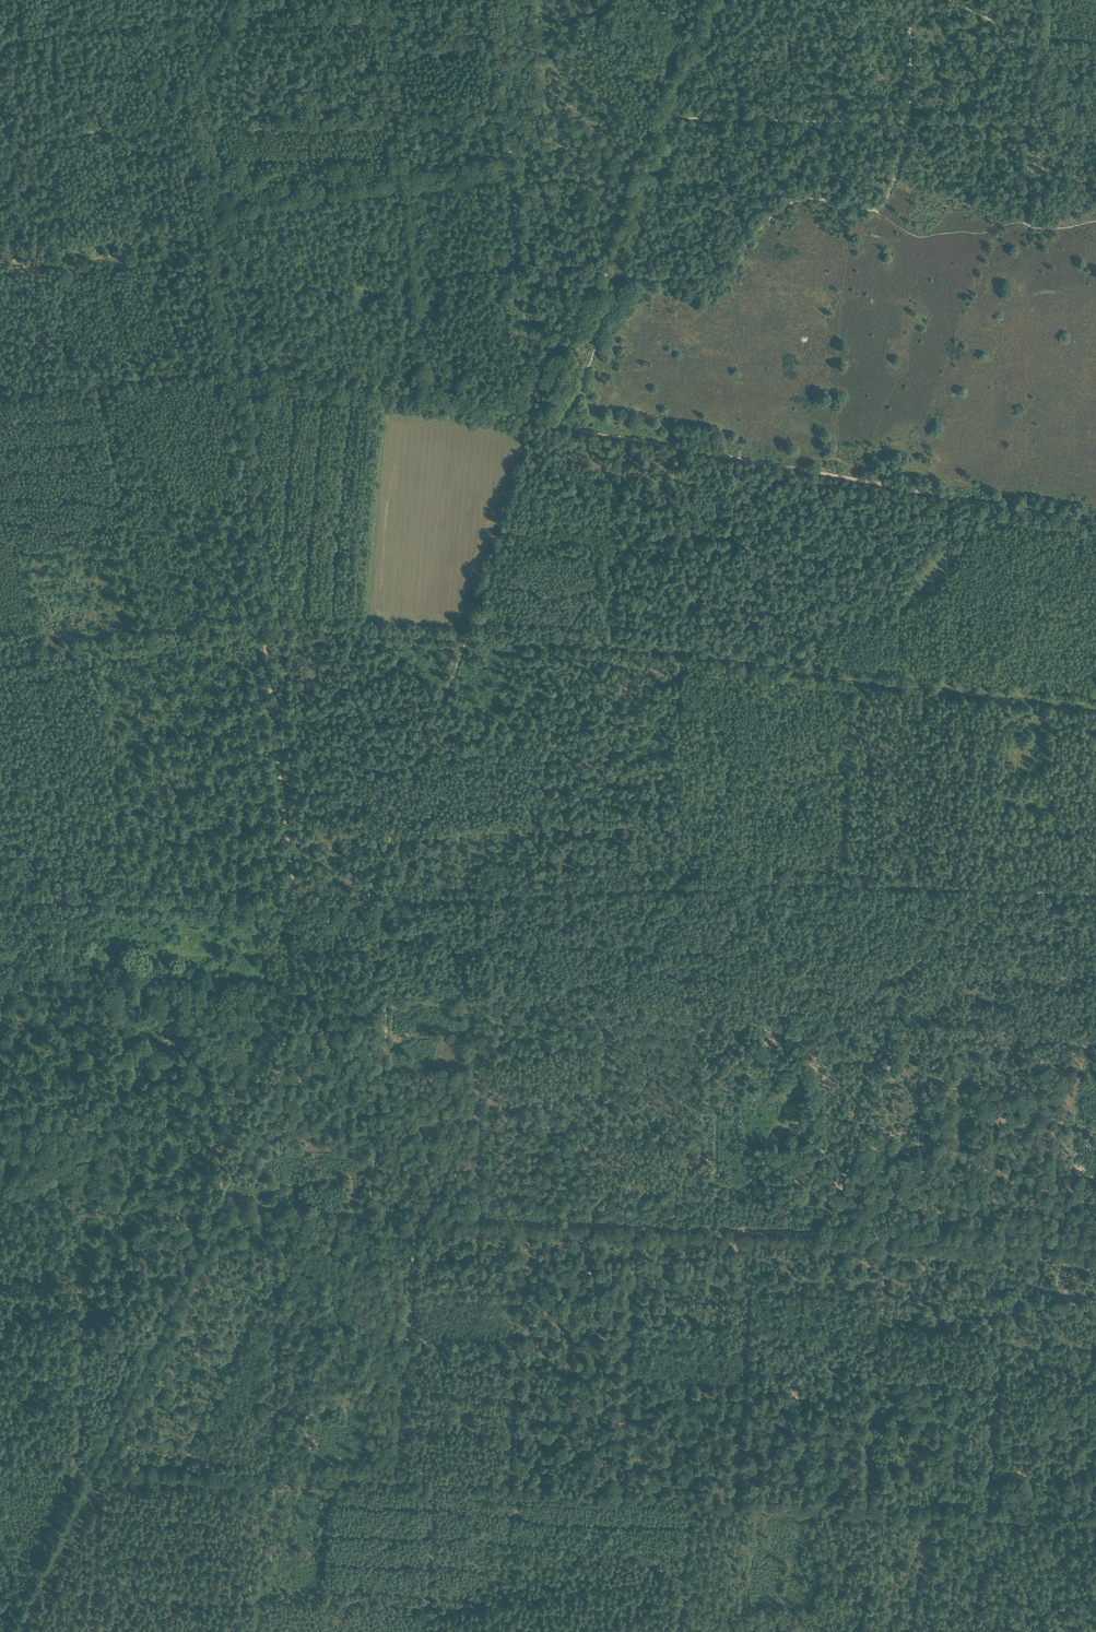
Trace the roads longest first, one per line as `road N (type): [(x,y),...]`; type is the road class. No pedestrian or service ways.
road 1 (track): [(551,425),(1095,523)]
road 2 (track): [(930,887),(796,882),(387,904)]
road 3 (track): [(676,1631),(699,1507),(1095,1526)]
road 4 (track): [(850,208),(835,460),(1095,508)]
road 5 (track): [(13,1631),(213,1209)]
road 6 (track): [(384,1047),(431,1033),(512,1056),(721,1026),(833,1034)]
road 7 (track): [(255,1631),(289,1213)]
road 8 (track): [(822,1234),(411,1216)]
road 9 (track): [(213,1209),(303,1015),(298,904)]
road 10 (track): [(230,369),(547,425)]
road 11 (track): [(657,146),(547,425)]
road 12 (track): [(298,904),(0,895)]
road 13 (track): [(298,904),(263,622)]
road 14 (track): [(887,1236),(866,1514)]
road 15 (track): [(1095,1244),(822,1234)]
road 16 (track): [(657,146),(668,116),(909,124)]
road 17 (track): [(376,882),(468,637)]
road 18 (track): [(400,184),(583,146),(657,146)]
road 19 (track): [(513,161),(534,421)]
road 20 (track): [(836,1061),(1027,1055),(1095,1044)]
road 21 (track): [(256,1118),(0,1104)]
road 22 (track): [(263,622),(230,369)]
road 23 (track): [(122,899),(114,746),(90,648)]
road 24 (track): [(0,398),(230,369)]
road 25 (track): [(39,654),(263,622)]
road 26 (track): [(547,425),(468,637)]
road 27 (track): [(358,1214),(384,1047),(382,996)]
road 28 (track): [(0,269),(215,244)]
road 29 (track): [(415,397),(400,184)]
road 30 (track): [(213,1209),(0,1196)]
road 31 (track): [(833,1034),(847,1013),(926,979),(913,961),(930,887)]
road 32 (track): [(263,622),(468,637)]
road 33 (track): [(0,147),(203,121)]
road 34 (track): [(822,1234),(833,1034)]
road 35 (track): [(400,184),(381,0)]
road 36 (track): [(225,220),(400,184)]
road 37 (track): [(930,887),(1095,895)]
road 38 (track): [(1029,125),(1028,223),(1095,222)]
road 39 (track): [(198,72),(213,222)]
road 40 (track): [(230,369),(213,222)]
road 41 (track): [(358,1214),(213,1209)]
road 42 (track): [(0,545),(23,551),(39,654)]
road 43 (track): [(1029,125),(1033,0)]
road 44 (track): [(709,0),(668,116)]
road 45 (track): [(909,124),(1029,125)]

